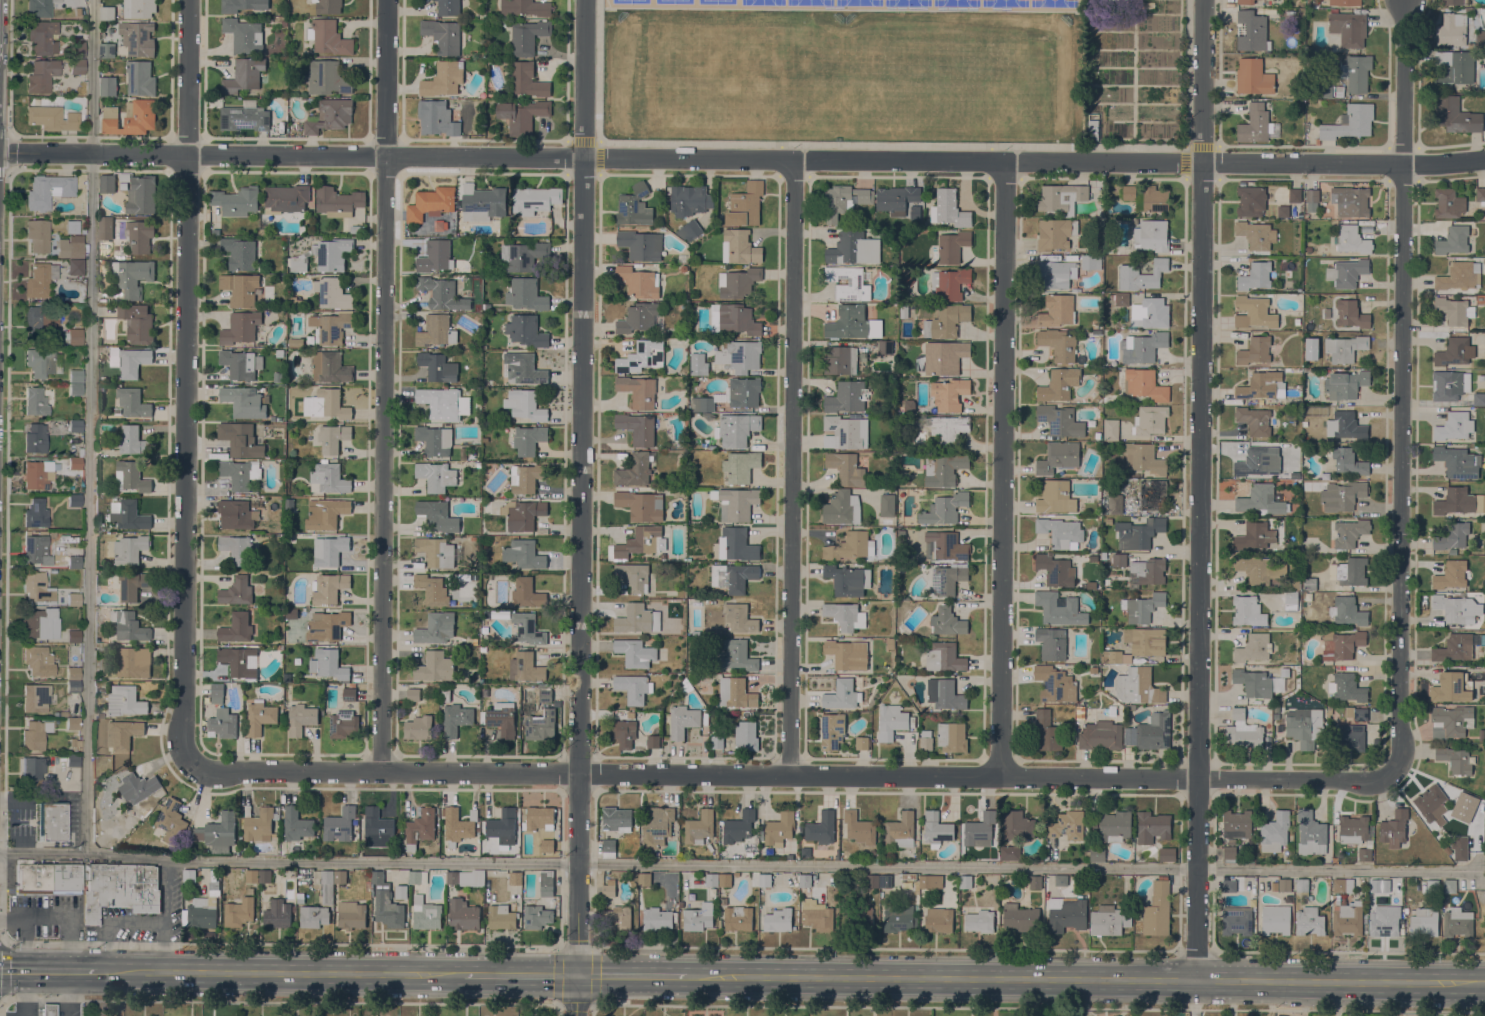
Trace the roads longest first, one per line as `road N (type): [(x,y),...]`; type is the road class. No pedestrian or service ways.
road 1 (tertiary): [(1484,159),(0,152)]
road 2 (residential): [(1392,774),(1357,784),(1002,775),(213,776),(191,769)]
road 3 (tertiary): [(576,1015),(588,0)]
road 4 (residential): [(1199,982),(1207,0)]
road 5 (primary): [(688,977),(1484,984)]
road 6 (residential): [(1392,774),(1403,744),(1407,0)]
road 7 (residential): [(380,774),(391,0)]
road 8 (residential): [(191,769),(178,742),(193,0)]
road 9 (residential): [(791,775),(797,160)]
road 10 (residential): [(1002,775),(1007,162)]
road 11 (primary): [(100,972),(466,974)]

